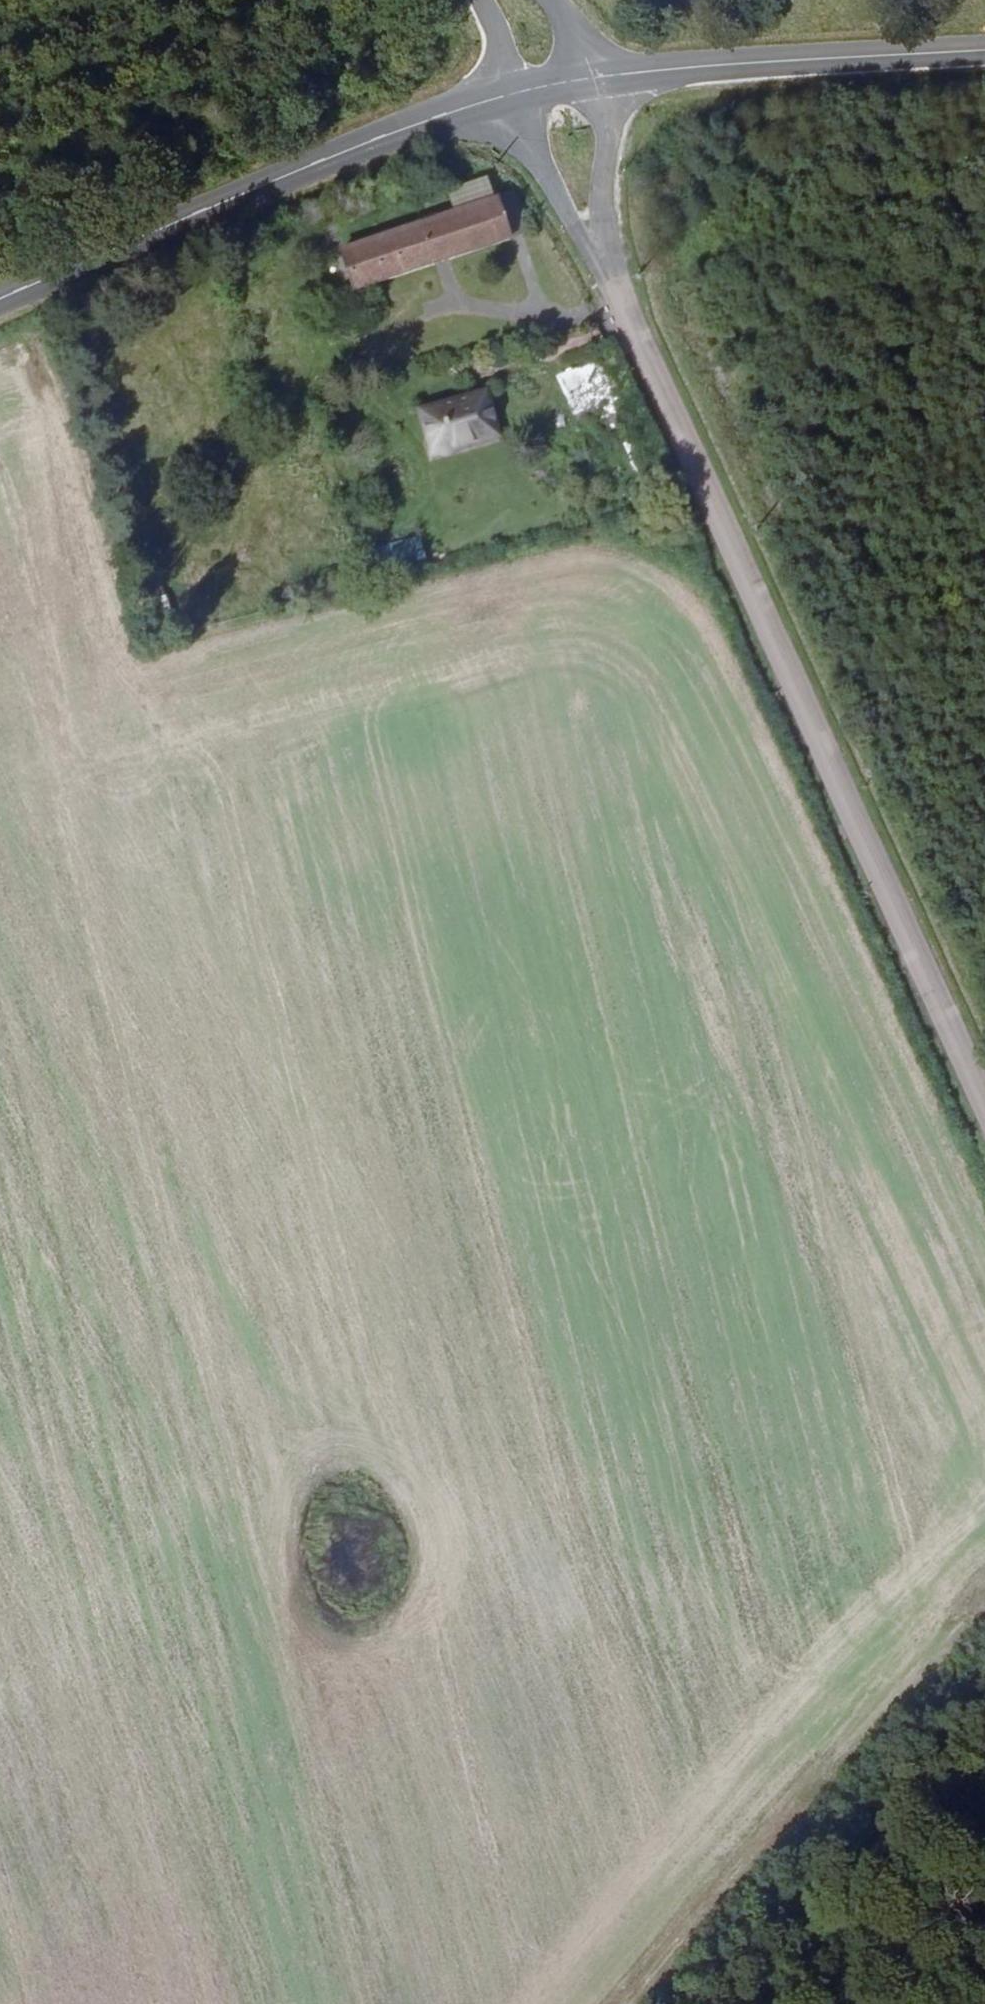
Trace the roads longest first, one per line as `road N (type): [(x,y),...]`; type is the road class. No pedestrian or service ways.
road 1 (tertiary): [(984,1099),(603,265)]
road 2 (secondary): [(0,301),(367,140),(509,95)]
road 3 (secondary): [(598,77),(984,50)]
road 4 (tertiary): [(509,95),(538,163),(603,265)]
road 5 (tertiary): [(603,265),(608,132),(598,77)]

